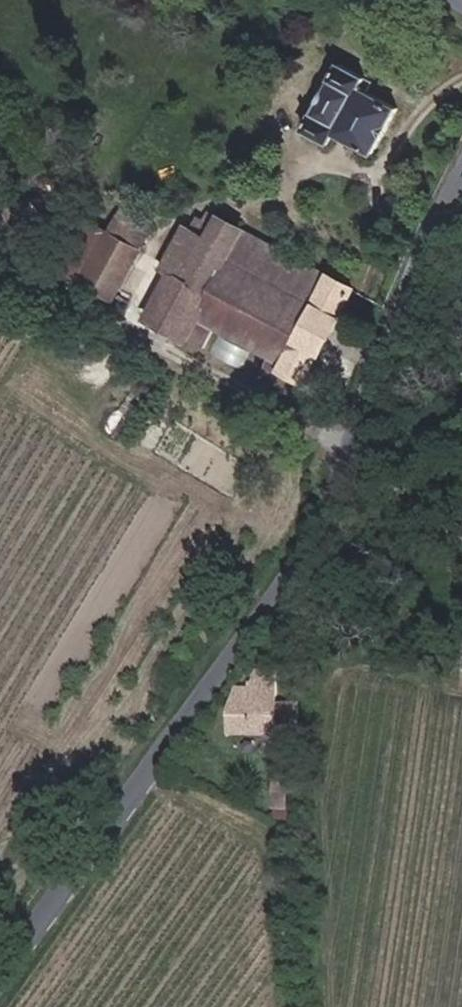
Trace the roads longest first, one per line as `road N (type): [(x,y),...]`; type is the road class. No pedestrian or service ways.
road 1 (tertiary): [(0,976),(319,534),(357,459)]
road 2 (residential): [(322,1006),(304,806),(306,662),(357,459)]
road 3 (track): [(357,459),(0,266)]
road 4 (tertiary): [(357,459),(461,217)]

